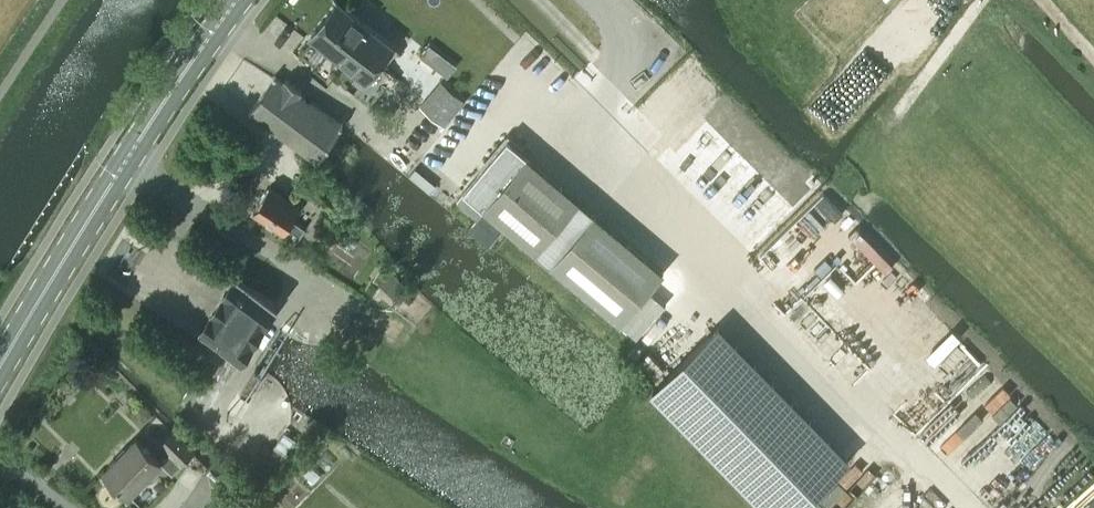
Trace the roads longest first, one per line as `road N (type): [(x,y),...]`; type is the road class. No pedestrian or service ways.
road 1 (primary): [(0,367),(109,185),(238,0)]

